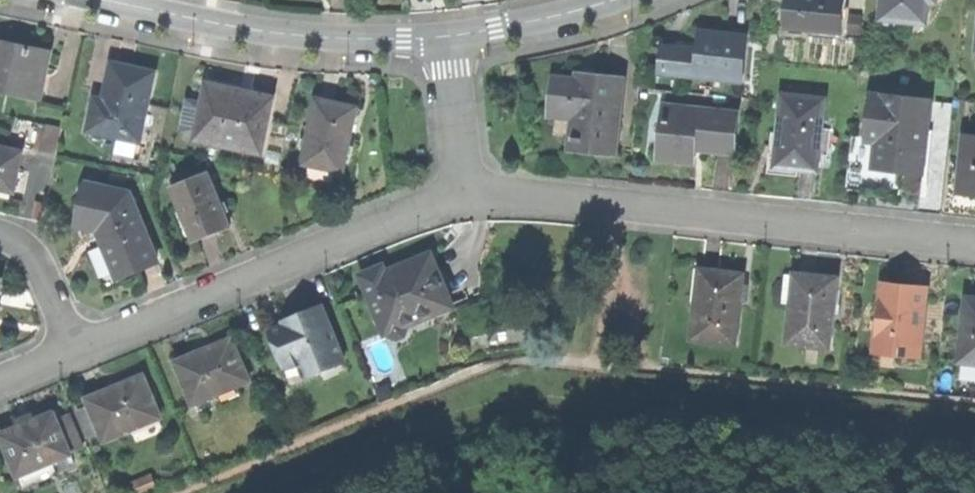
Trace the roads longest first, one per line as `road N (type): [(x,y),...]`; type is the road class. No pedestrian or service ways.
road 1 (residential): [(467,193),(974,242)]
road 2 (residential): [(467,193),(74,352)]
road 3 (residential): [(445,35),(265,31),(112,0)]
road 4 (residential): [(617,0),(445,35)]
road 5 (residential): [(445,35),(467,193)]
road 6 (residential): [(74,352),(35,255),(0,232)]

